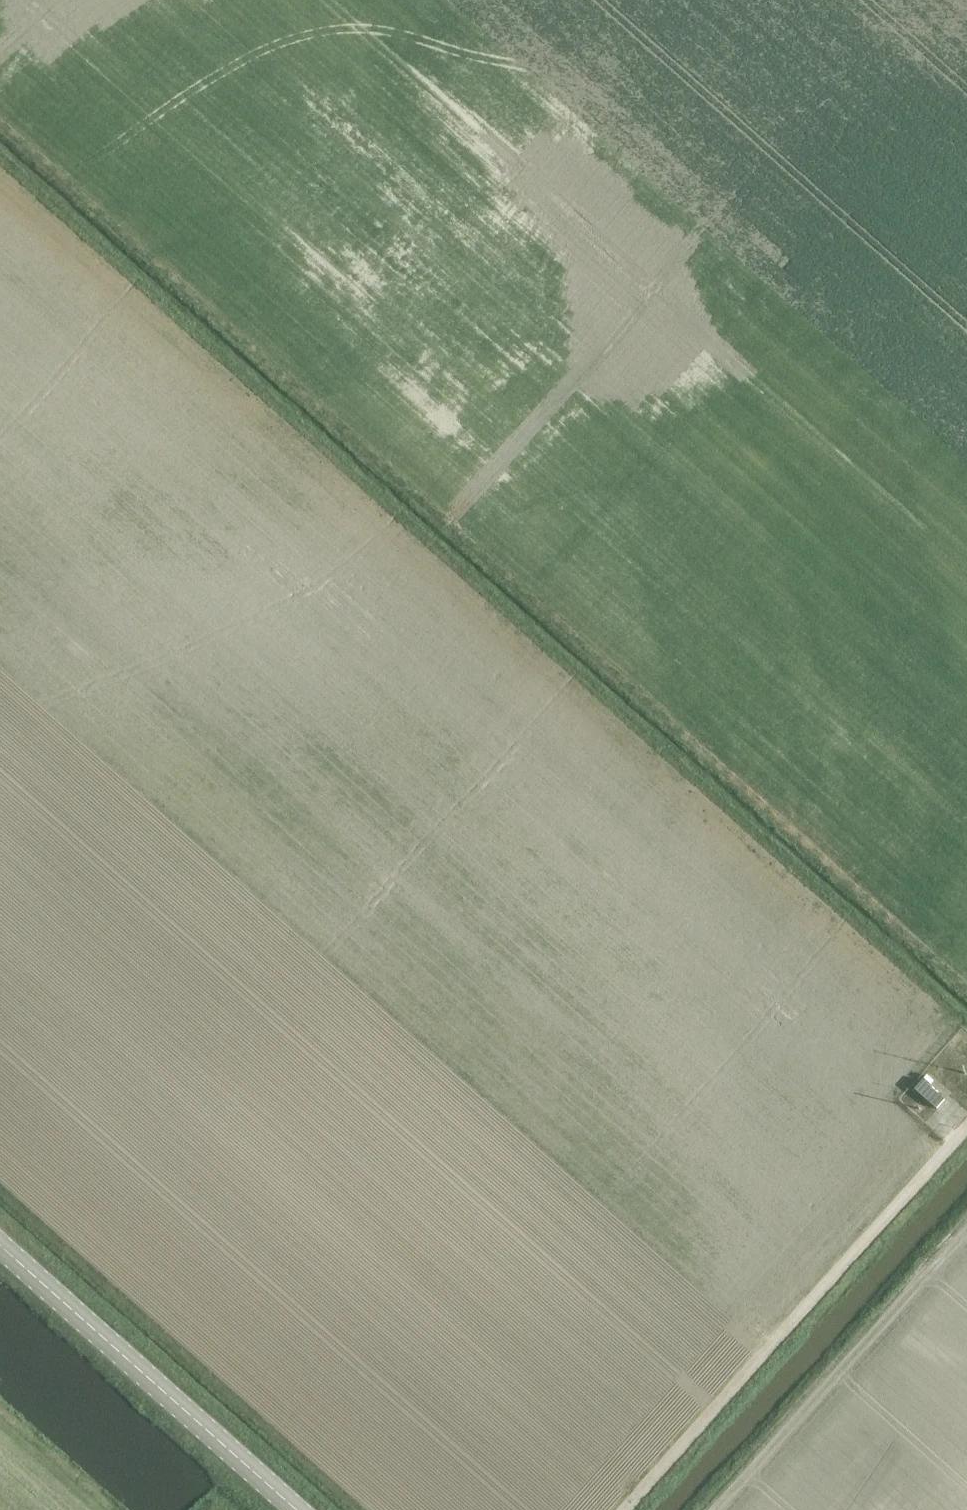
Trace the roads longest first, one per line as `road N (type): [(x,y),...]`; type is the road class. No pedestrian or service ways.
road 1 (track): [(625,1509),(966,1129)]
road 2 (tertiary): [(296,1509),(0,1245)]

